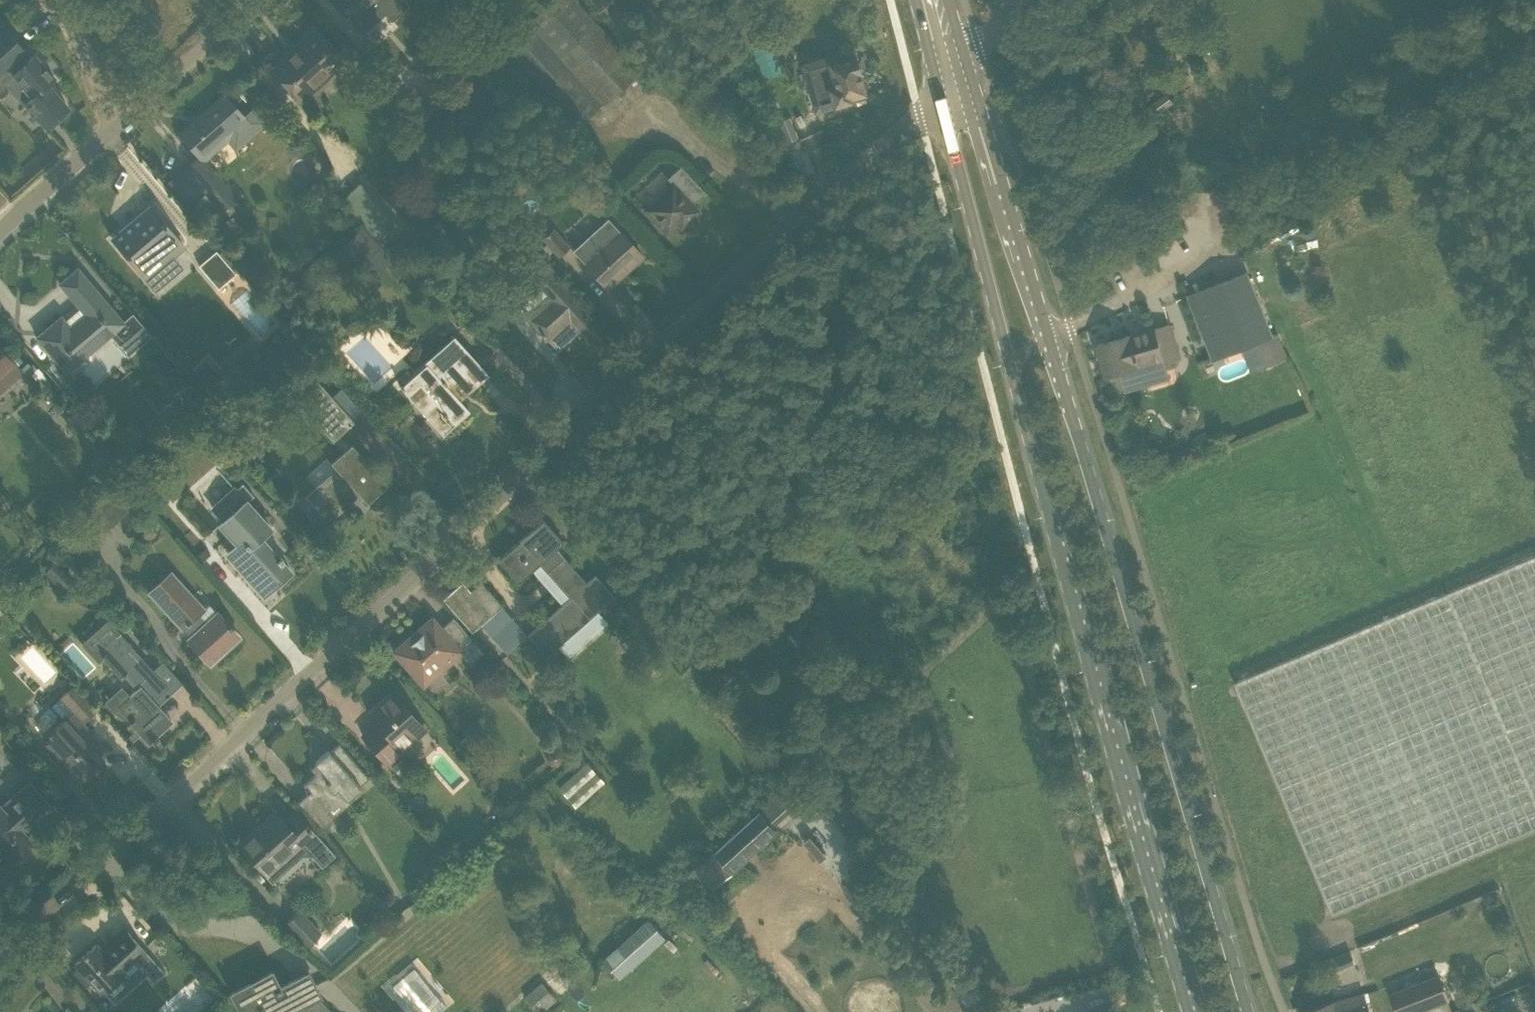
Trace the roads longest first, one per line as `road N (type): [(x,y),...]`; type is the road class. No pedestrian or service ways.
road 1 (residential): [(0,954),(954,77)]
road 2 (primary): [(1247,1011),(1048,334)]
road 3 (primary): [(1007,351),(1194,1011)]
road 4 (track): [(1069,326),(1189,276),(1534,71)]
road 5 (primary): [(954,77),(952,140),(1007,351)]
road 6 (primary): [(1048,334),(988,130),(954,77)]
road 7 (residential): [(253,0),(113,129)]
road 8 (residential): [(113,129),(0,229)]
road 9 (unclassified): [(113,129),(66,0)]

